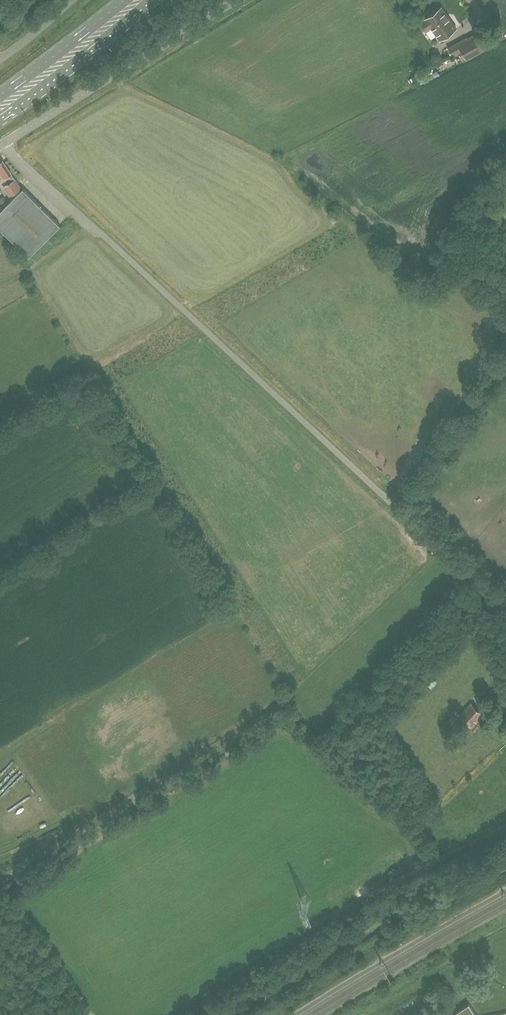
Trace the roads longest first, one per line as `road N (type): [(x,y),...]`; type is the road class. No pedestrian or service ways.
road 1 (unclassified): [(3,144),(505,611)]
road 2 (unclassified): [(3,144),(238,0)]
road 3 (primary): [(0,119),(149,4)]
road 4 (primary): [(125,0),(0,99)]

